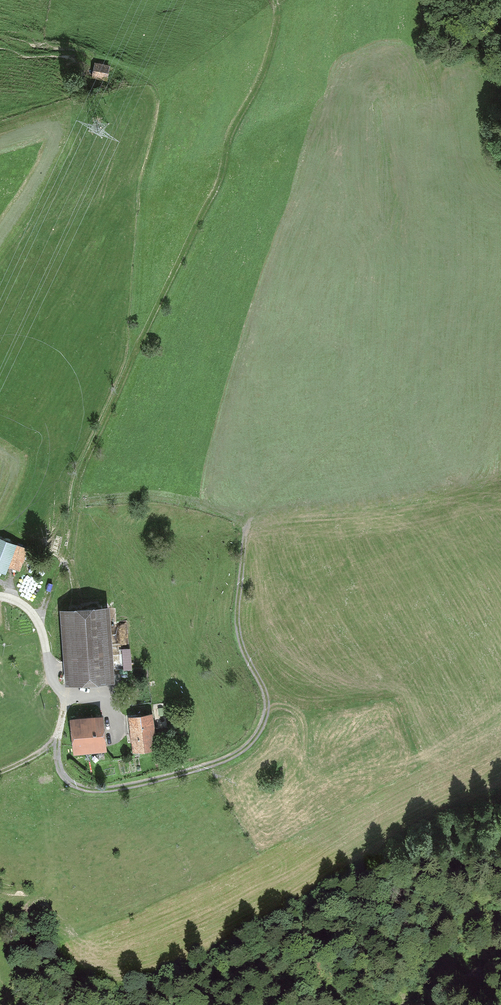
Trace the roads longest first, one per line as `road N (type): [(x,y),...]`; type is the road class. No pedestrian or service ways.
road 1 (track): [(276,0),(270,58),(230,135),(221,181),(86,462),(67,556),(39,634)]
road 2 (track): [(0,771),(54,740),(62,776),(80,788),(121,787),(230,756),(251,739),(262,691),(236,619),(255,509)]

